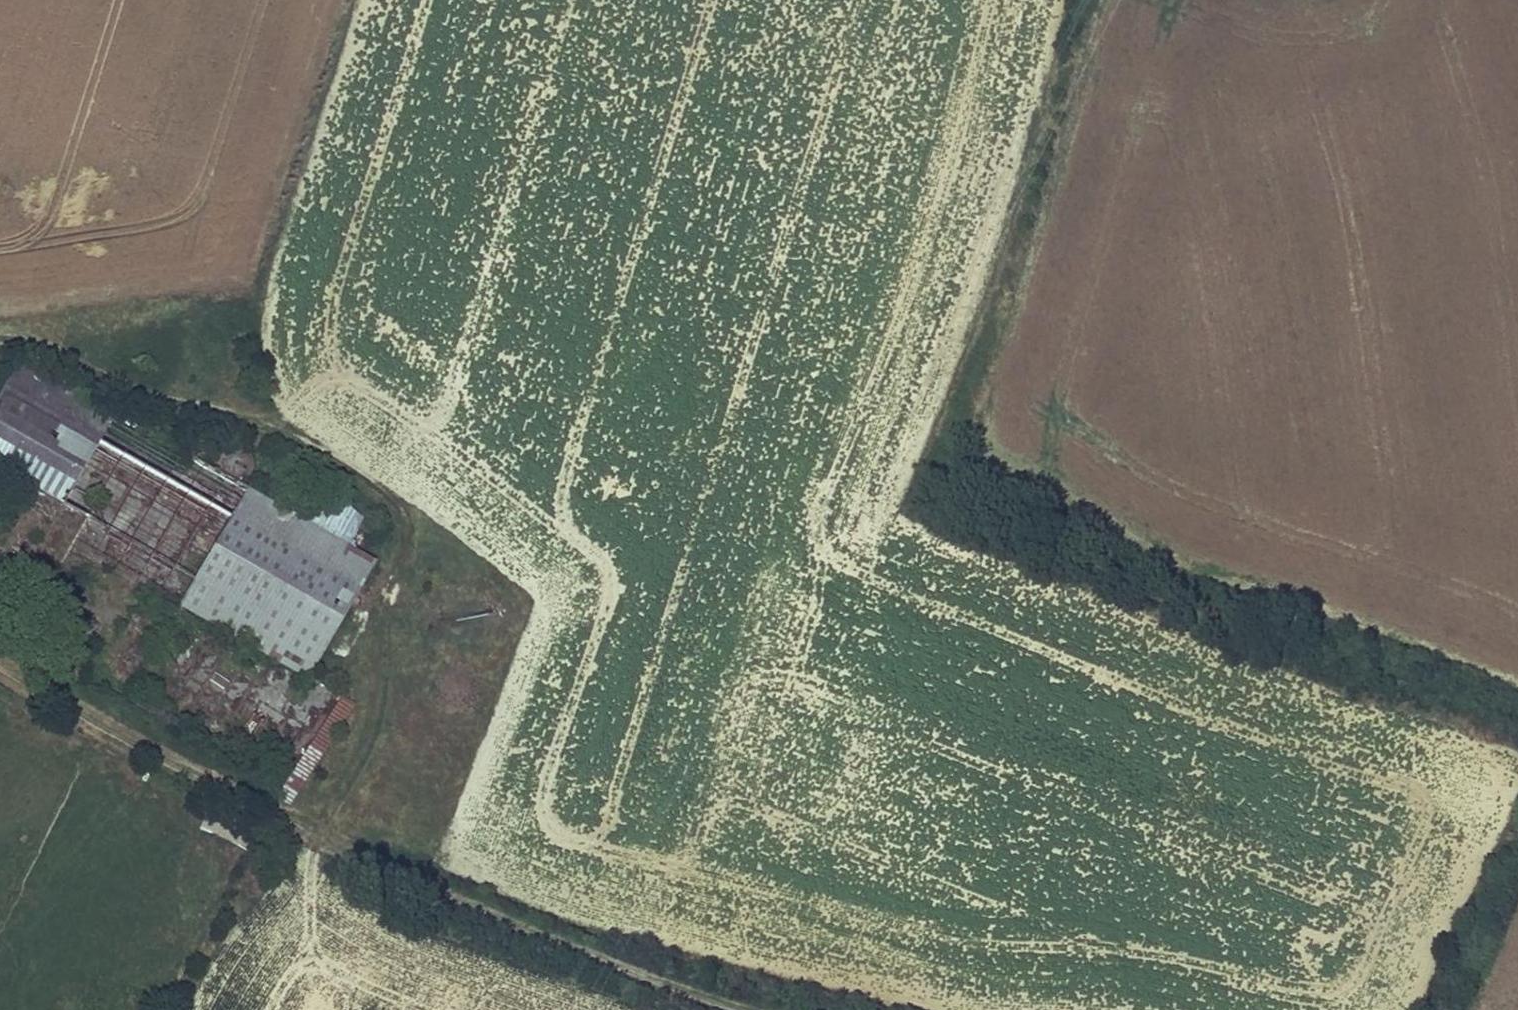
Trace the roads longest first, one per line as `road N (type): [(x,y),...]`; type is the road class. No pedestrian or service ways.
road 1 (track): [(0,666),(251,810),(649,981),(746,1009)]
road 2 (track): [(317,839),(389,740),(387,609),(406,567),(406,531),(393,504),(290,431),(0,340)]

